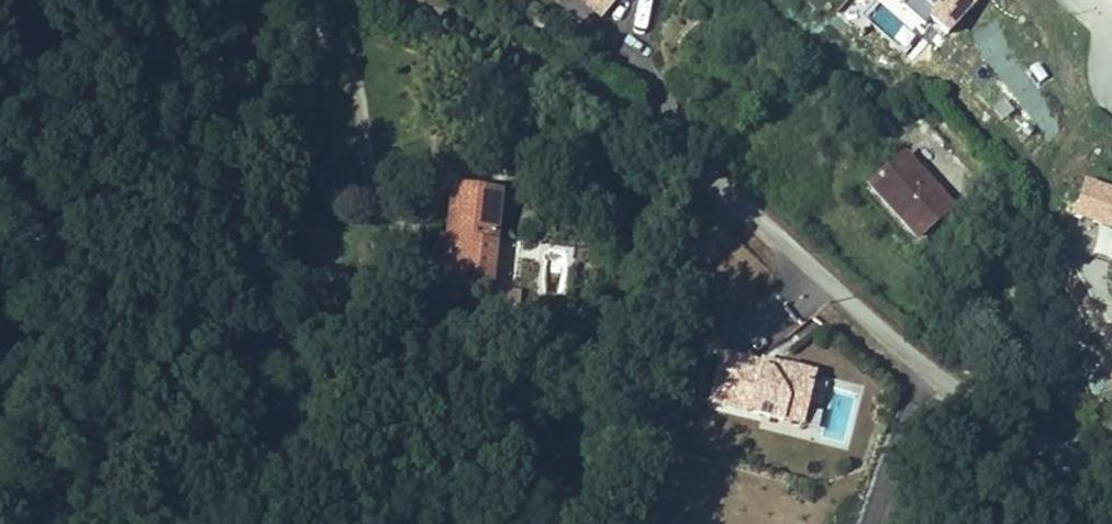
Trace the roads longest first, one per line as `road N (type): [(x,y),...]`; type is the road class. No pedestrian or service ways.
road 1 (unclassified): [(414,0),(587,88),(810,263),(930,369)]
road 2 (unclassified): [(215,523),(238,484),(277,319),(316,0)]
road 3 (unclassified): [(930,369),(960,396),(1111,473)]
road 4 (residential): [(930,369),(872,523)]

